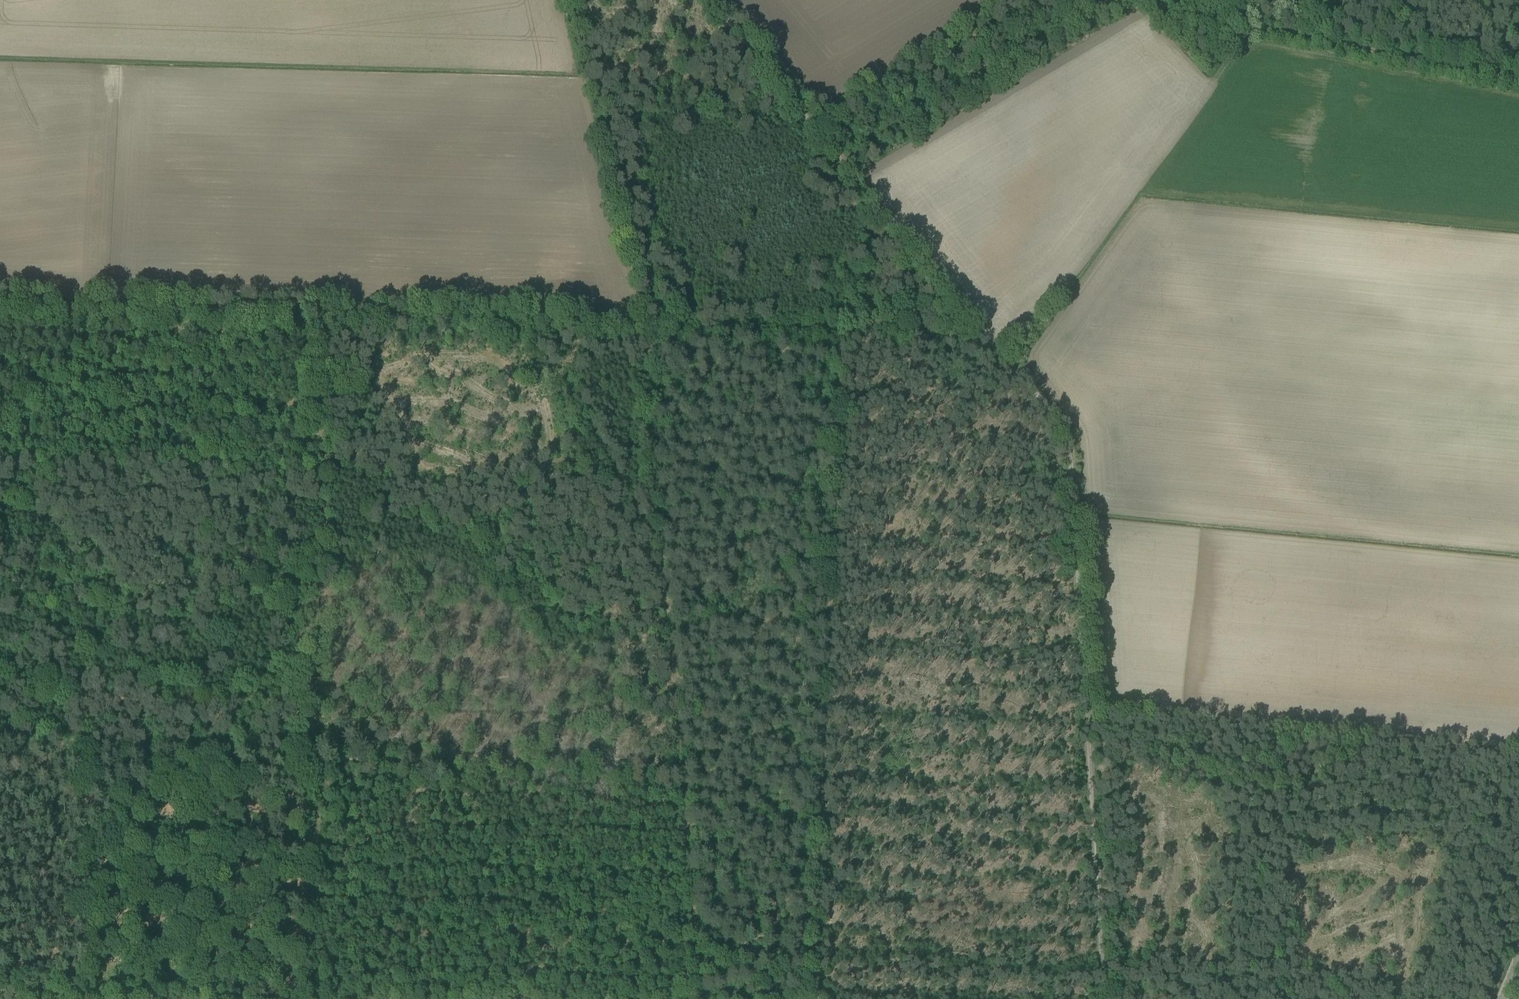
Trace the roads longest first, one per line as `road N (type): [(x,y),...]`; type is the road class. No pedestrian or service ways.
road 1 (track): [(995,331),(0,300)]
road 2 (track): [(319,748),(316,998)]
road 3 (track): [(856,165),(723,0)]

